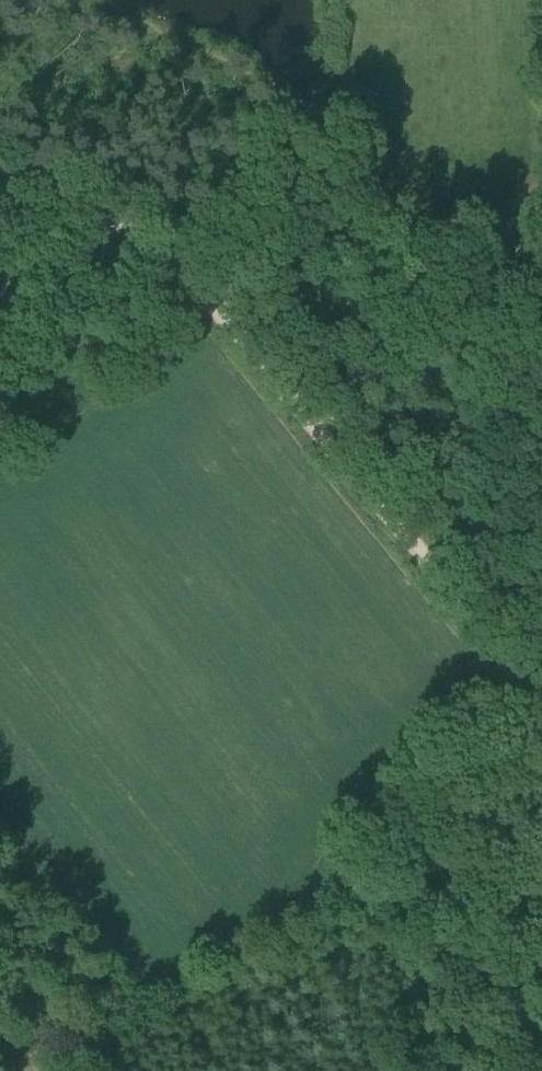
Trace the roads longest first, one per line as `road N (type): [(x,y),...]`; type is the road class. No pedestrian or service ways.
road 1 (track): [(0,166),(148,242),(541,678)]

